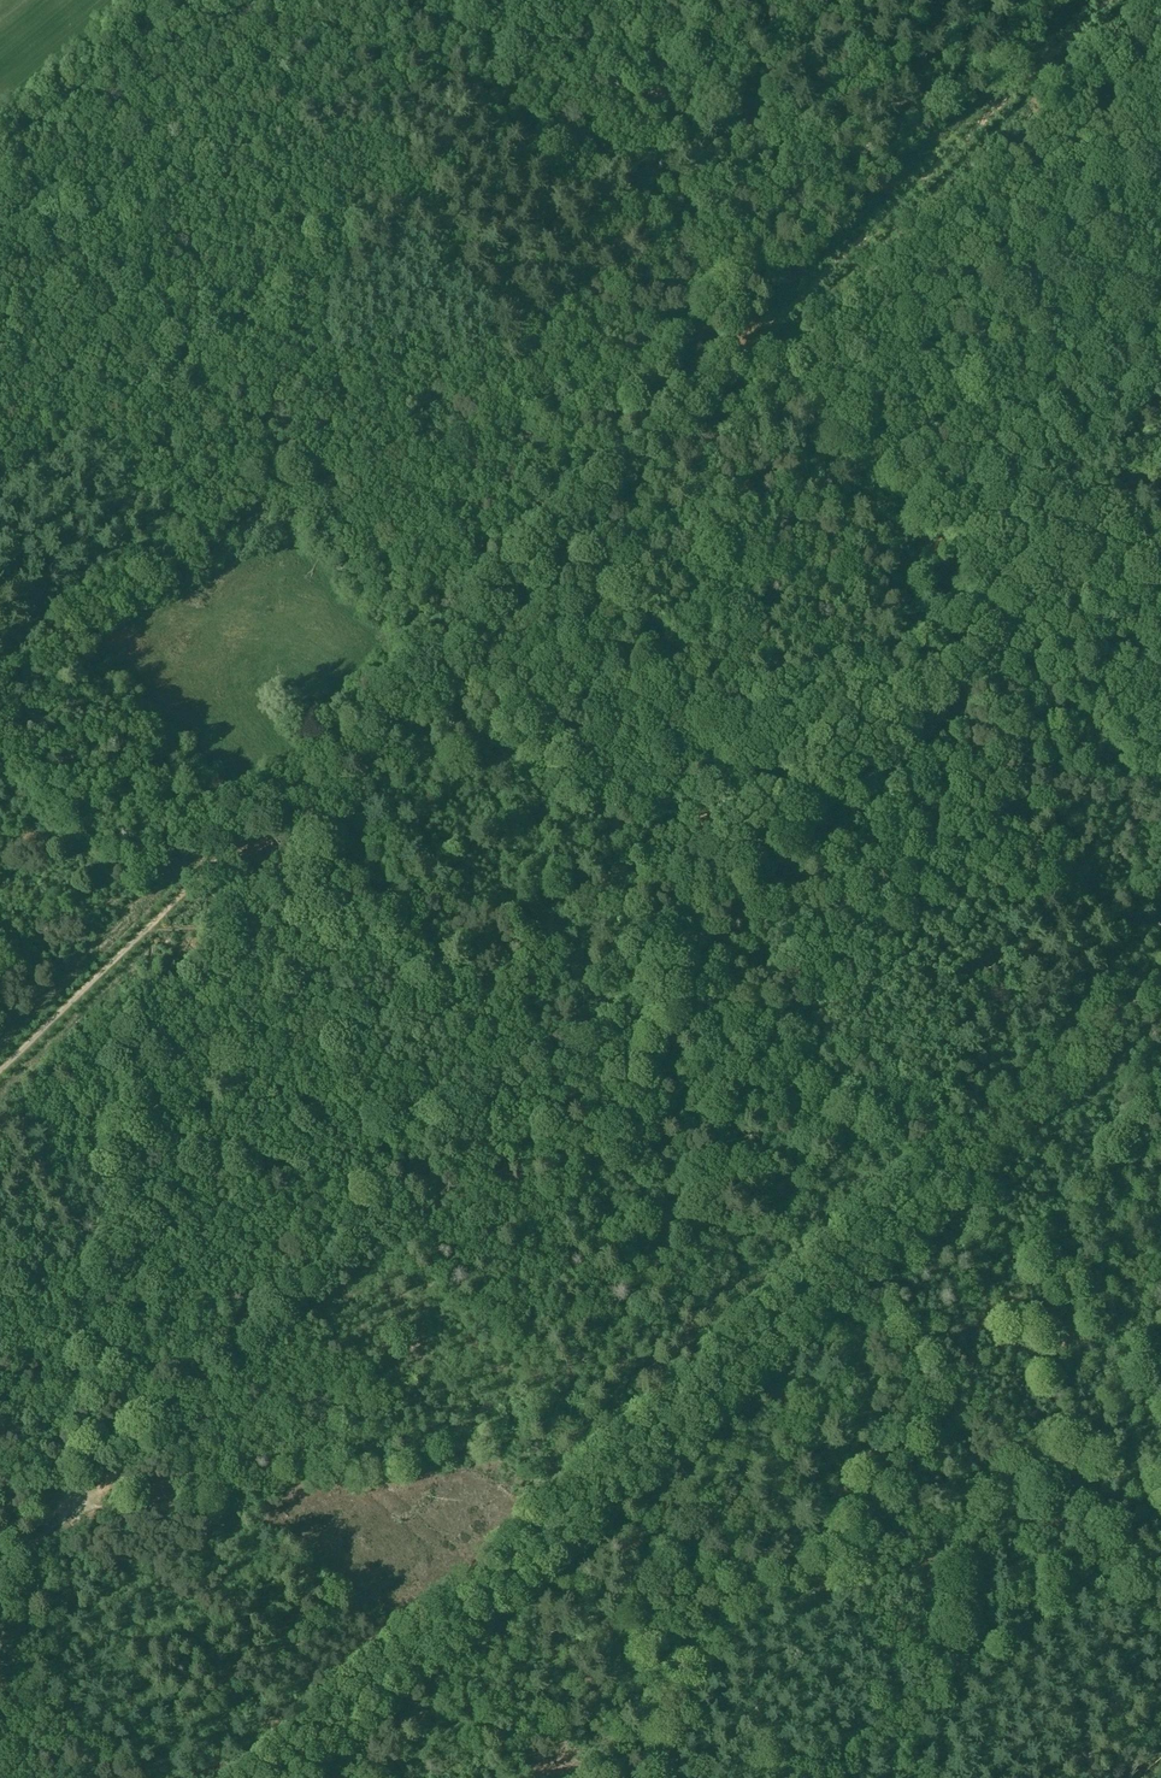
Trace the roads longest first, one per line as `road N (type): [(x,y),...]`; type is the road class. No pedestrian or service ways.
road 1 (track): [(270,1777),(1160,973)]
road 2 (track): [(188,0),(0,155)]

